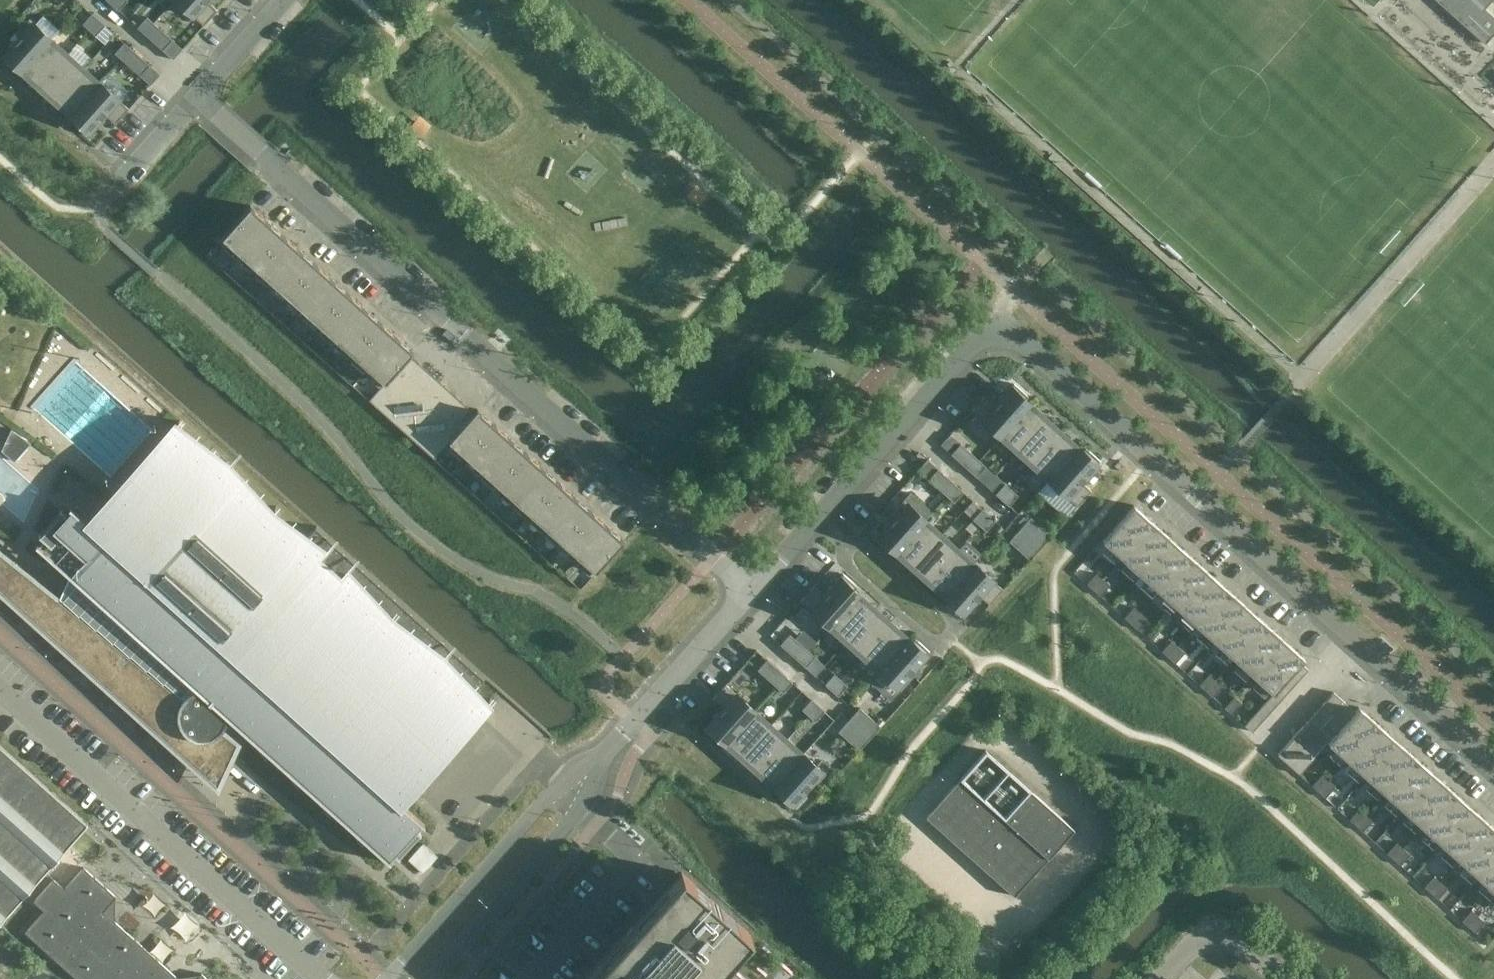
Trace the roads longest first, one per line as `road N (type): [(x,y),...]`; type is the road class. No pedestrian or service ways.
road 1 (residential): [(751,590),(983,333),(999,325),(1493,757)]
road 2 (residential): [(200,97),(751,590)]
road 3 (residential): [(326,978),(0,689)]
road 4 (unclassified): [(620,734),(539,806),(388,978)]
road 5 (unclassified): [(433,978),(576,814),(620,734)]
road 6 (residential): [(620,734),(751,590)]
road 7 (residential): [(1160,978),(1190,944),(1213,935),(1238,940),(1281,978)]
road 8 (residential): [(285,1),(200,97)]

